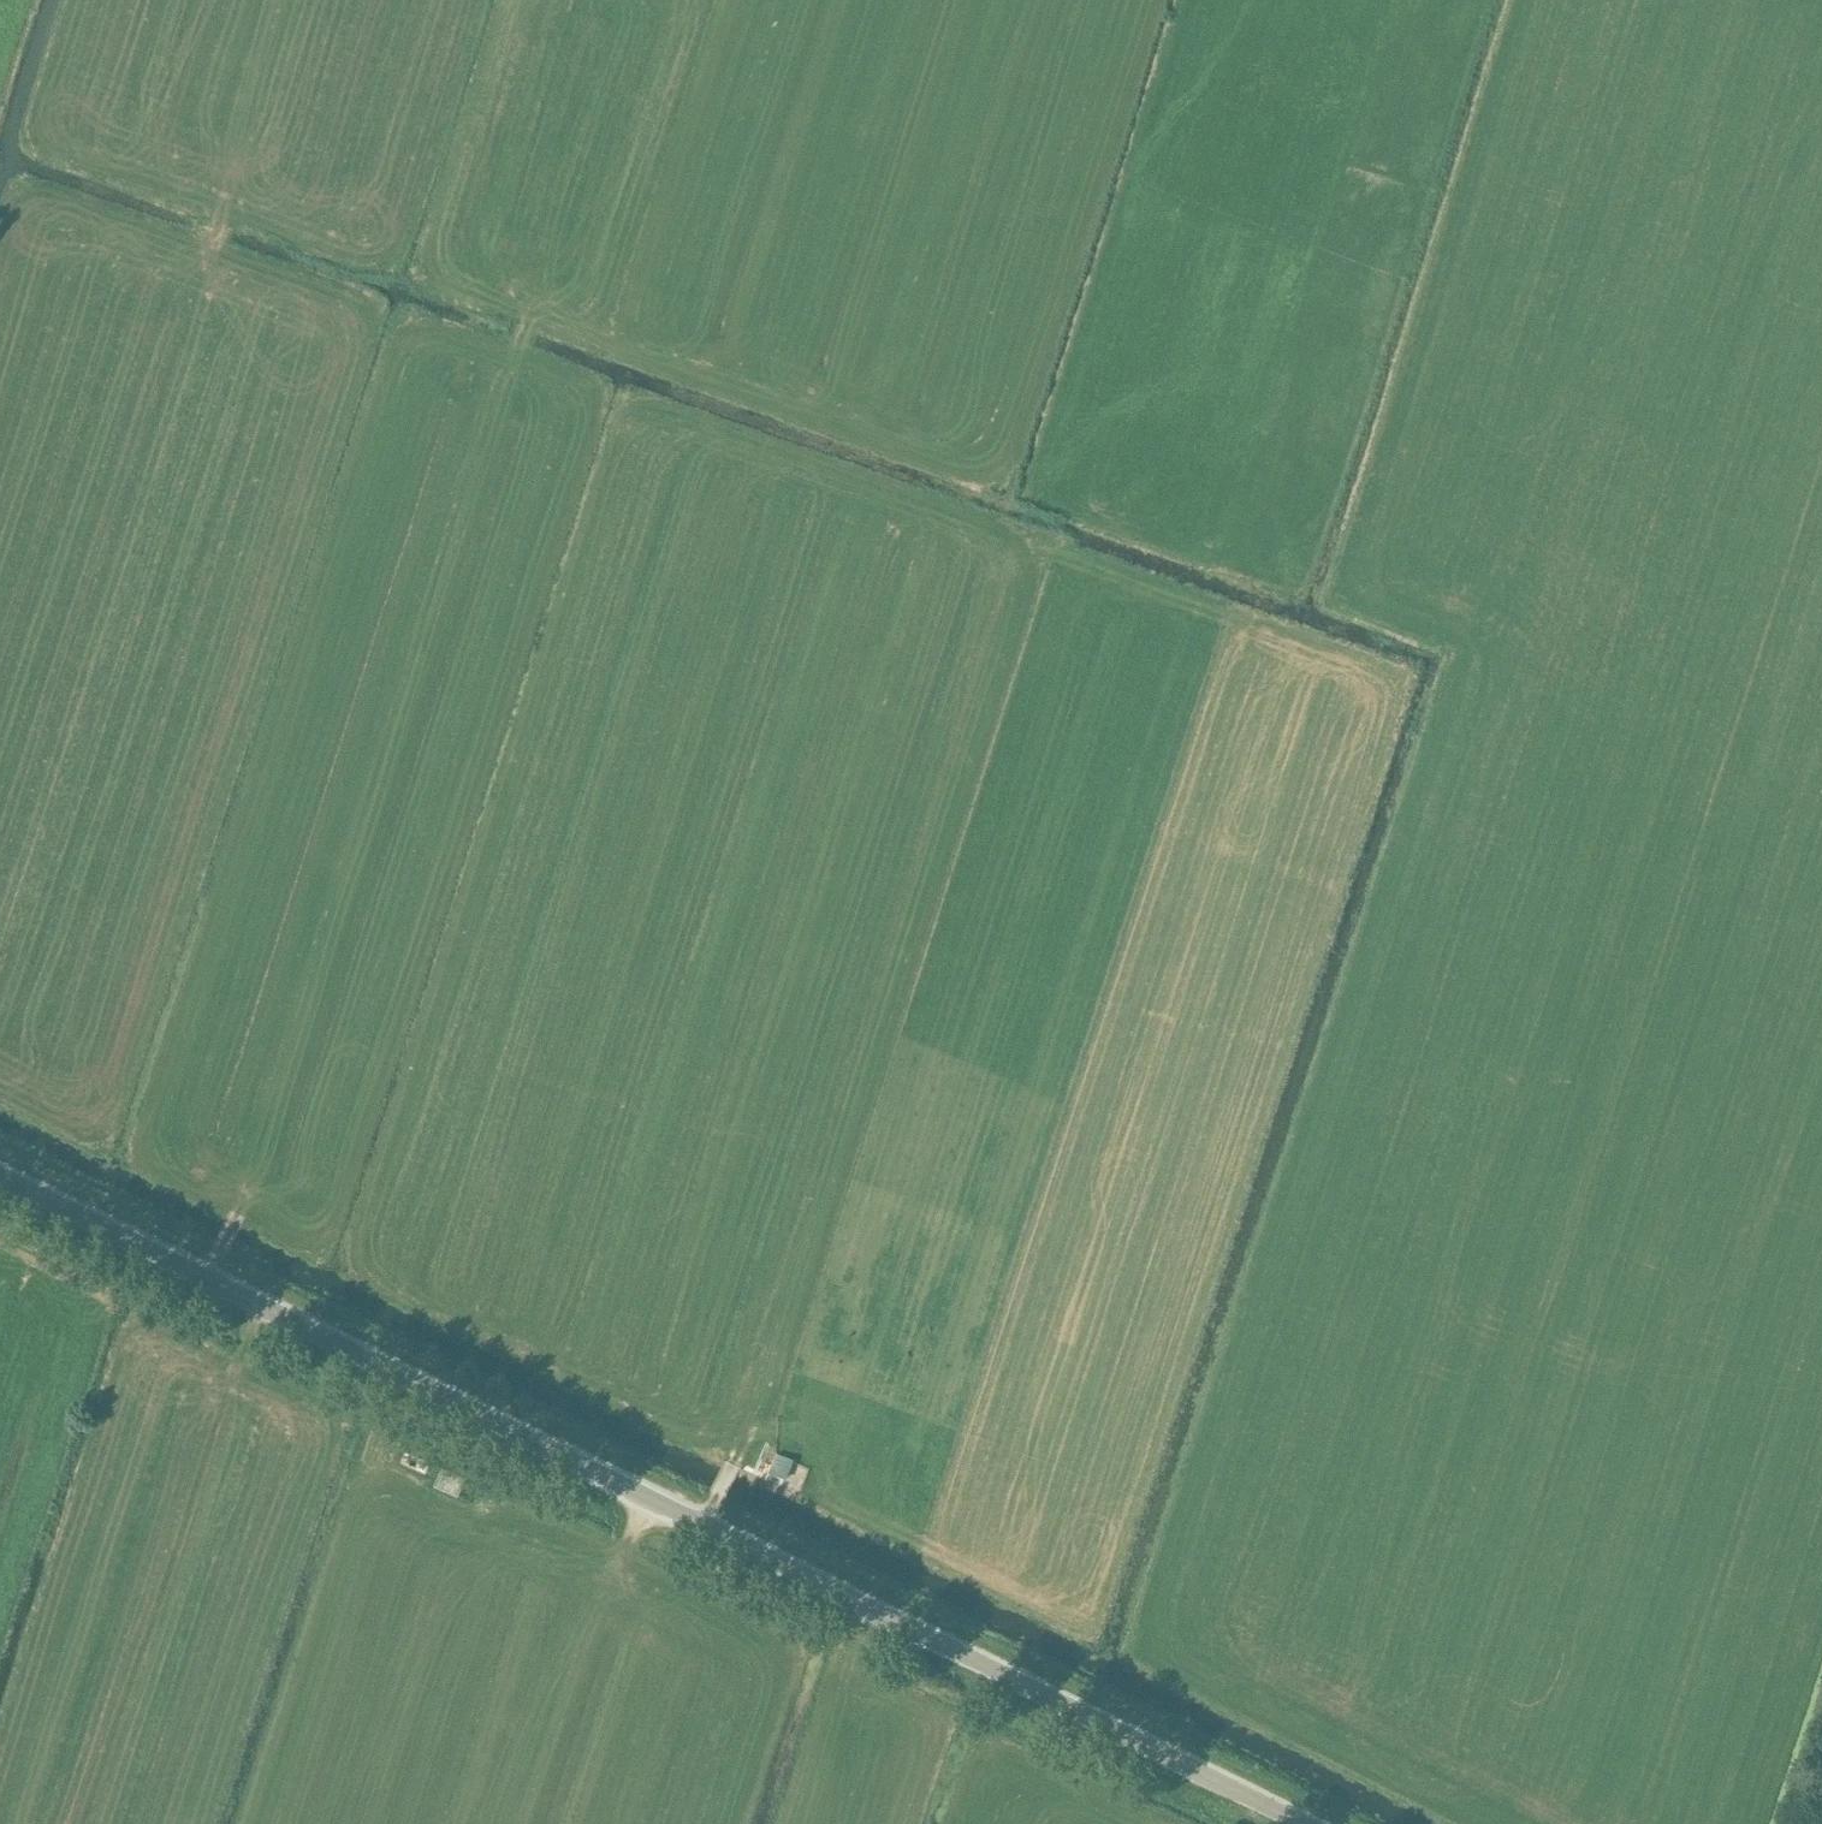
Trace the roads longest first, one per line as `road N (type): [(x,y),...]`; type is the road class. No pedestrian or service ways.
road 1 (unclassified): [(1331,1823),(0,1180)]

